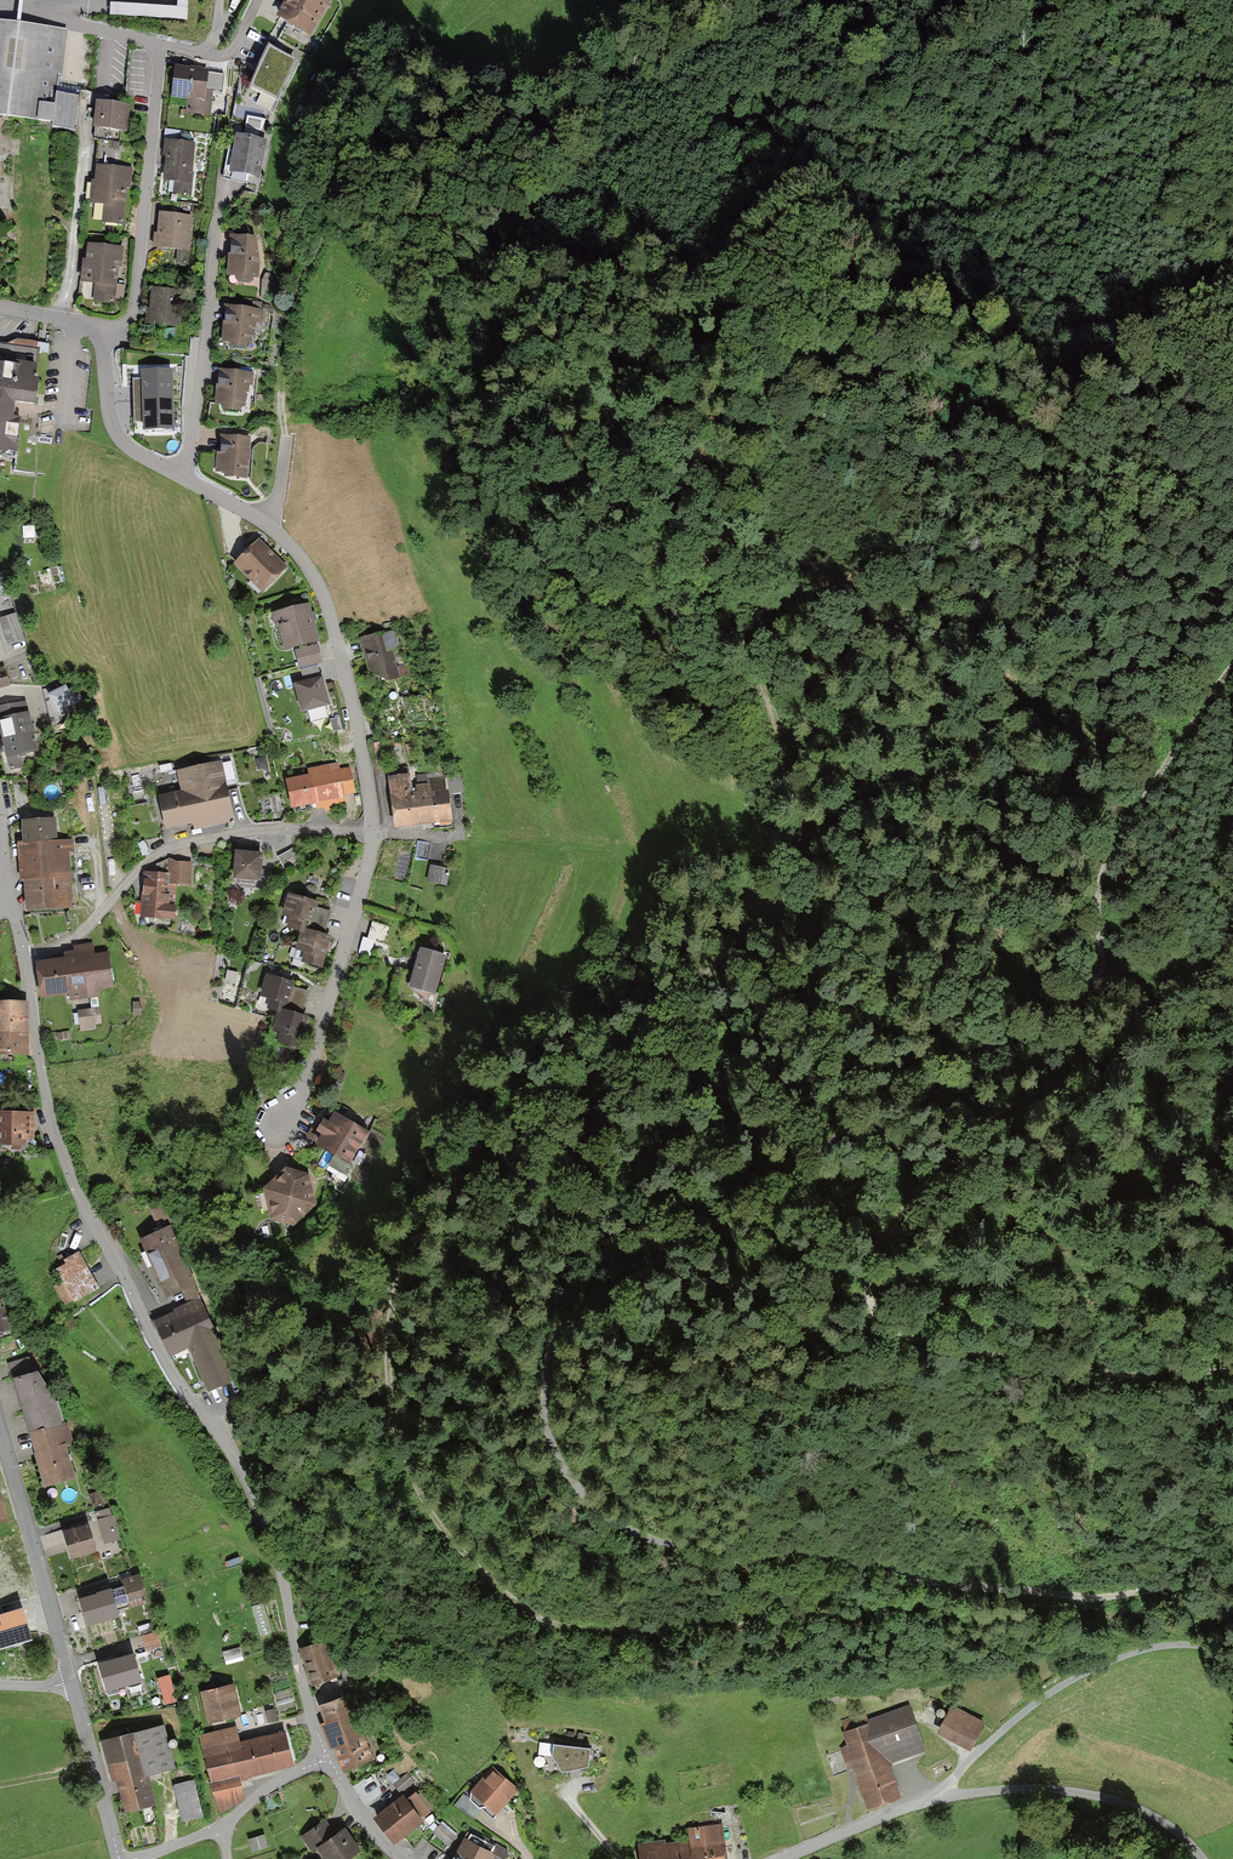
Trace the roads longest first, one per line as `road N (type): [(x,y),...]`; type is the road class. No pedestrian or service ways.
road 1 (track): [(1232,79),(1182,43),(1148,44),(1062,157),(1007,201),(922,228),(822,224),(787,233),(694,299),(623,396),(607,427),(606,478),(665,558),(736,619),(794,763),(808,846),(769,915),(418,1239),(390,1316),(390,1400),(412,1481),(448,1537),(542,1621),(672,1634),(805,1612),(1060,1606),(1088,1599)]
road 2 (track): [(1232,665),(1179,739),(1098,882),(1104,977),(1077,1010),(1031,1035),(929,1060),(845,1132),(587,1301),(553,1336),(544,1389),(552,1450),(566,1477),(612,1522),(668,1545),(739,1554),(792,1548),(922,1580),(1088,1599),(1232,1574)]
road 3 (residential): [(23,953),(56,1144),(152,1339),(245,1476),(283,1577),(295,1656),(329,1758)]
road 4 (track): [(1232,1370),(1103,1374),(1011,1360),(905,1339),(874,1311),(868,1268),(908,1204),(977,1131),(1012,1104),(1083,1071),(1123,1035),(1135,998),(1120,980),(1104,977)]
road 5 (residential): [(781,1858),(901,1807),(1005,1789),(1111,1798),(1151,1816),(1200,1858)]
road 6 (residential): [(174,475),(259,520),(312,572),(361,731),(373,832)]
road 7 (track): [(1232,532),(951,396),(835,364)]
road 8 (track): [(282,389),(302,270),(430,32)]
road 9 (residential): [(23,953),(82,930),(152,856),(184,841),(287,828),(373,832)]
road 10 (track): [(1232,1650),(1170,1645),(1084,1667),(996,1736),(947,1796)]
road 11 (residential): [(96,332),(131,317),(135,294),(159,68),(154,45)]
road 12 (residential): [(373,832),(291,1121)]
road 13 (residential): [(174,475),(187,457),(223,193)]
road 14 (residential): [(0,1422),(73,1680)]
road 15 (residential): [(59,318),(88,104)]
road 16 (residential): [(73,1680),(119,1858)]
road 17 (residential): [(96,332),(120,441),(174,475)]
road 18 (residential): [(154,45),(0,9)]
road 19 (residential): [(220,1827),(263,1792),(329,1758)]
road 20 (residential): [(329,1758),(365,1821),(403,1858)]

